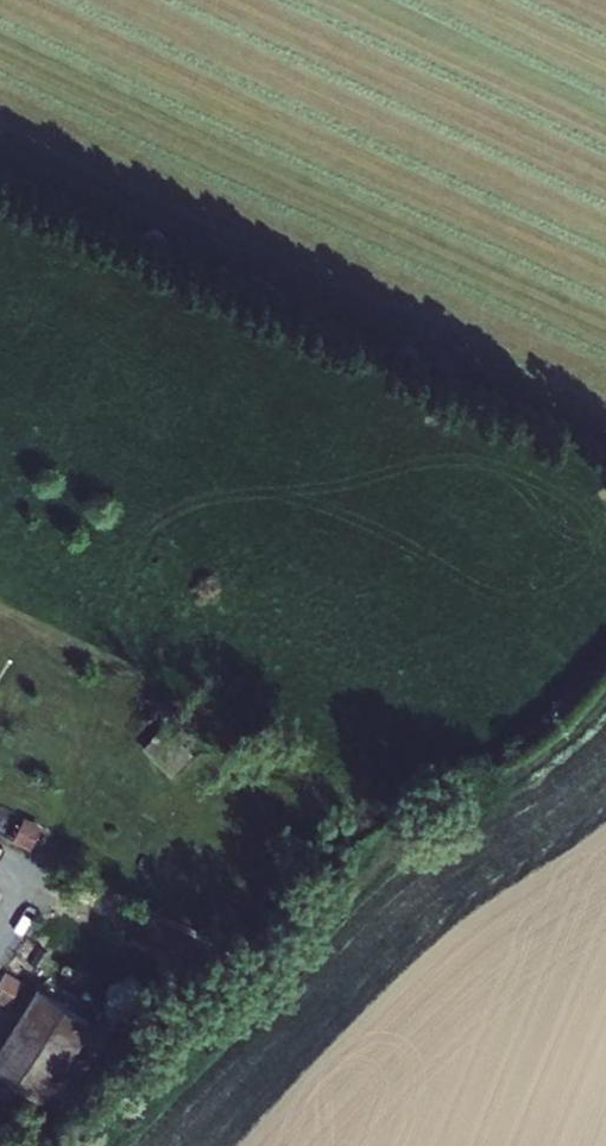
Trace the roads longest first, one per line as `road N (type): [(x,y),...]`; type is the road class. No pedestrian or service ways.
road 1 (track): [(605,441),(0,160)]
road 2 (track): [(117,1145),(390,861),(559,750),(605,706)]

